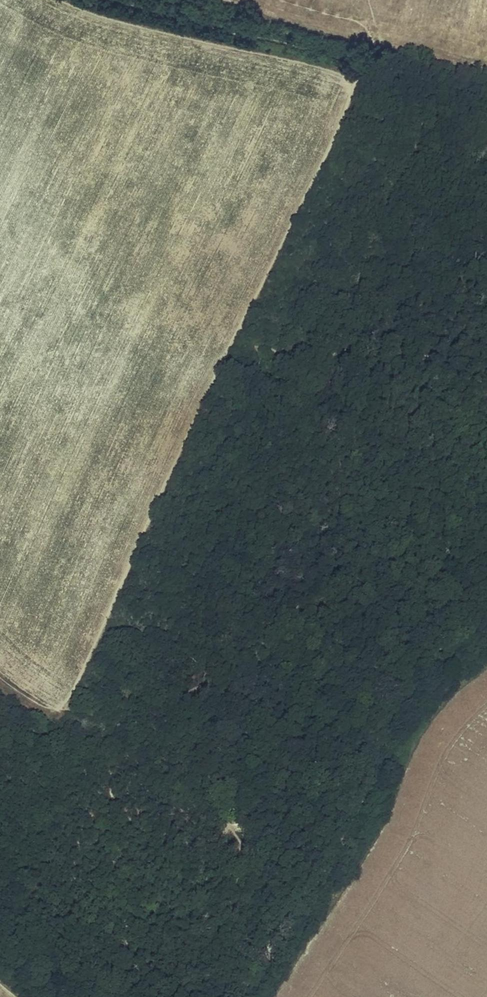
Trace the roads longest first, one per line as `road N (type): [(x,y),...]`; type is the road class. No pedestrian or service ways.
road 1 (track): [(366,67),(78,711)]
road 2 (track): [(486,615),(401,702),(317,883),(233,996)]
road 3 (track): [(366,67),(373,51),(367,38),(245,0)]

